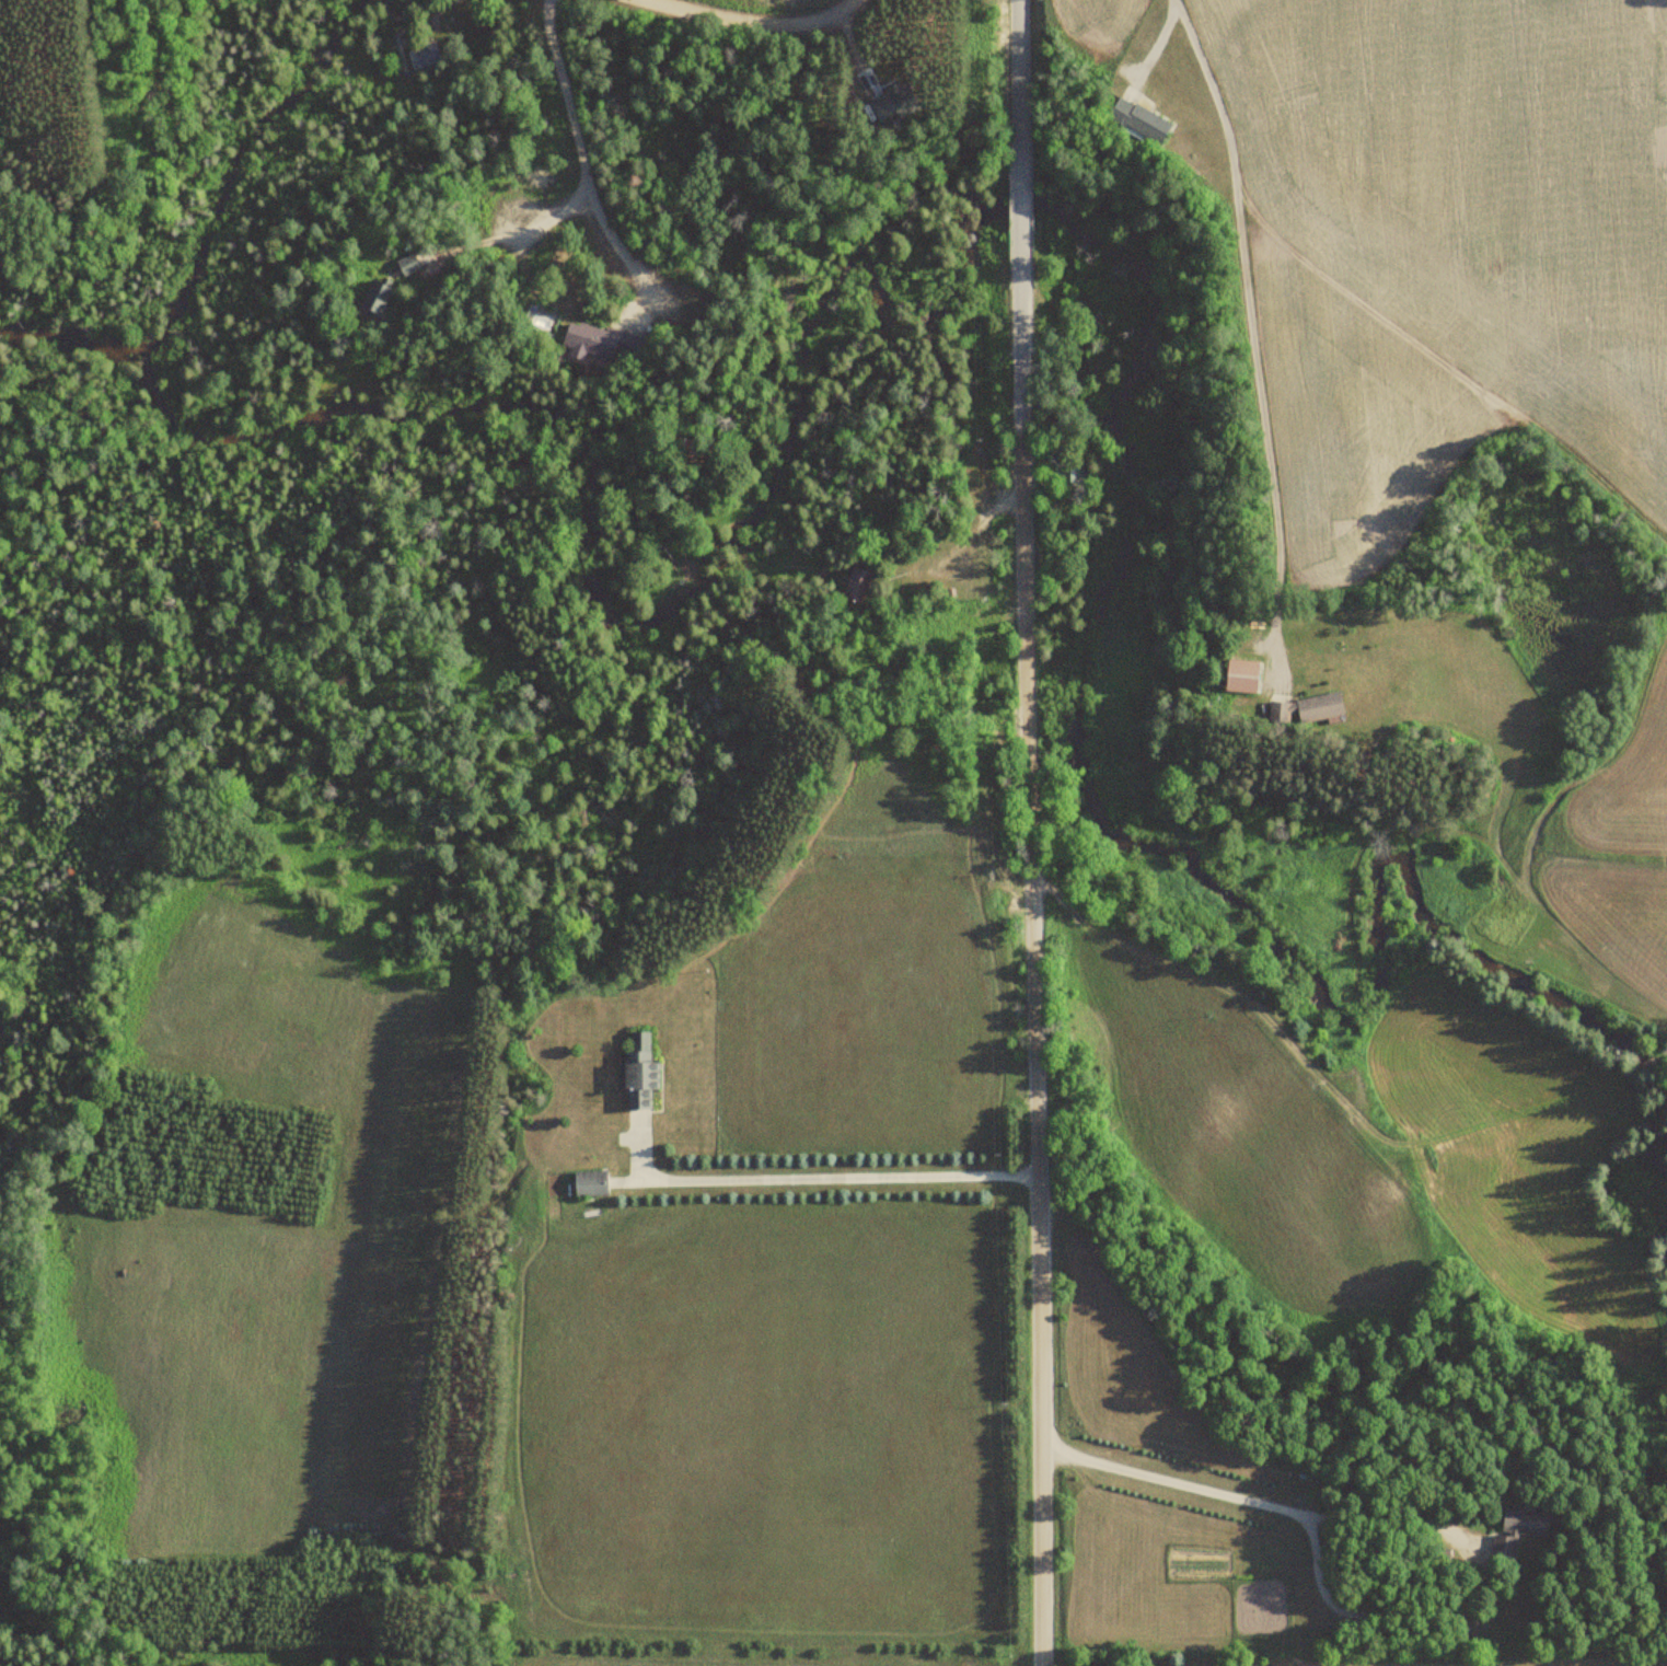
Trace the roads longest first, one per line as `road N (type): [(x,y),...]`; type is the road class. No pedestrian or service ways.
road 1 (residential): [(1046,1665),(1024,429)]
road 2 (residential): [(1024,429),(1019,231)]
road 3 (residential): [(1018,174),(1017,0)]

